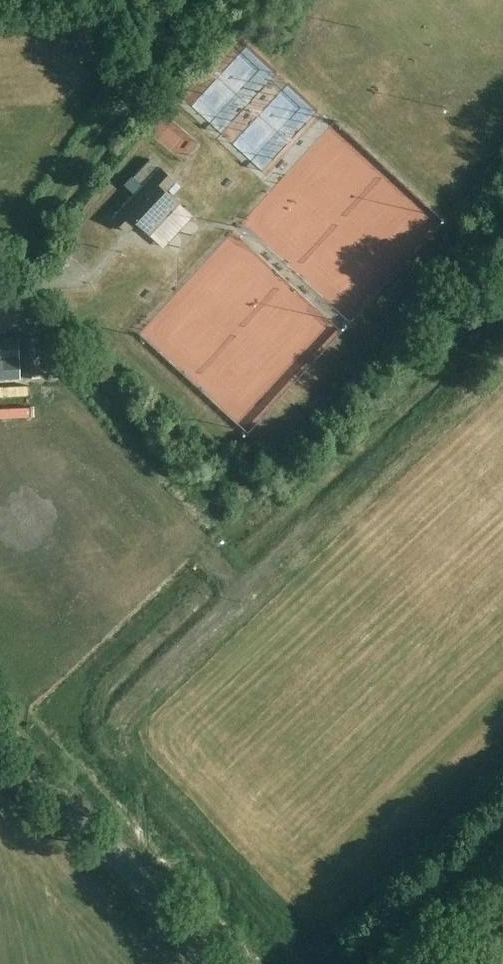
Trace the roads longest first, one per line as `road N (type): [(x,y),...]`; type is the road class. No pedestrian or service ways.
road 1 (unclassified): [(214,963),(0,734)]

